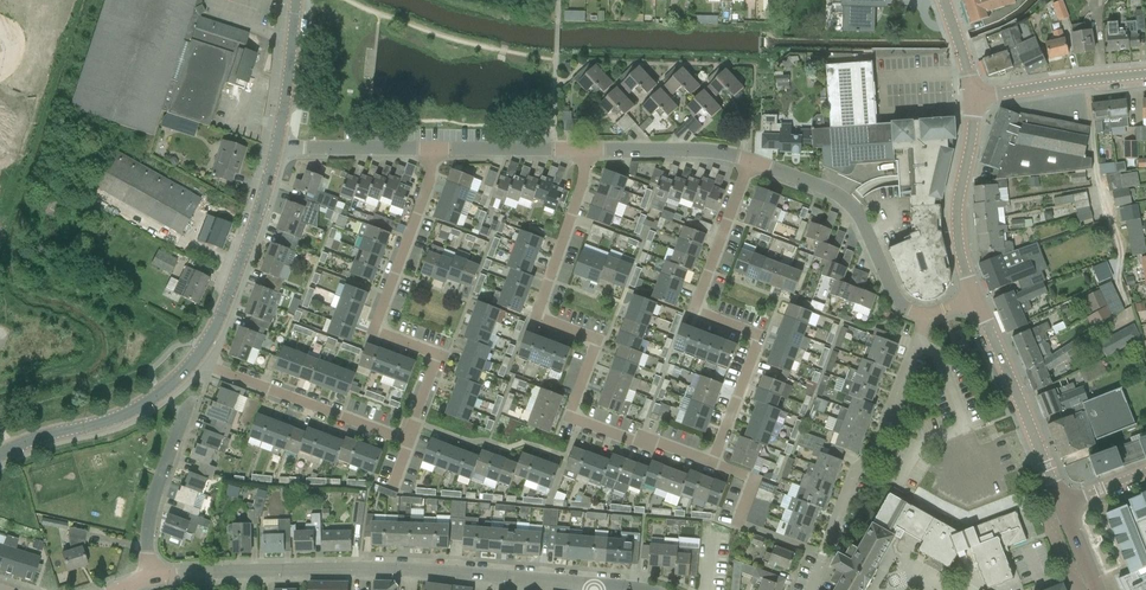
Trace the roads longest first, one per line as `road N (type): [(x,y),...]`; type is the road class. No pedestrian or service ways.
road 1 (residential): [(594,585),(359,570),(201,573),(134,583)]
road 2 (residential): [(711,466),(651,440),(587,428),(579,418),(601,345),(545,320),(541,300),(581,190),(586,150)]
road 3 (residential): [(753,160),(694,311),(758,335),(711,466)]
road 4 (residential): [(408,441),(439,354),(375,332),(438,150)]
road 5 (residential): [(829,547),(863,465),(879,449),(929,318)]
road 6 (residential): [(929,318),(901,305),(850,207),(753,160)]
road 7 (residential): [(408,441),(197,358)]
road 8 (secondary): [(197,358),(215,332),(277,147)]
road 9 (tertiary): [(981,297),(1067,505)]
road 10 (secondary): [(0,454),(129,414),(164,393),(197,358)]
road 11 (residential): [(134,583),(181,417),(207,384)]
road 12 (tertiary): [(974,96),(962,215),(981,297)]
road 13 (tertiary): [(1145,74),(974,96)]
road 14 (residential): [(586,150),(695,150),(753,160)]
road 15 (residential): [(277,147),(438,150)]
road 16 (secondary): [(277,147),(299,0)]
road 17 (residential): [(438,150),(586,150)]

